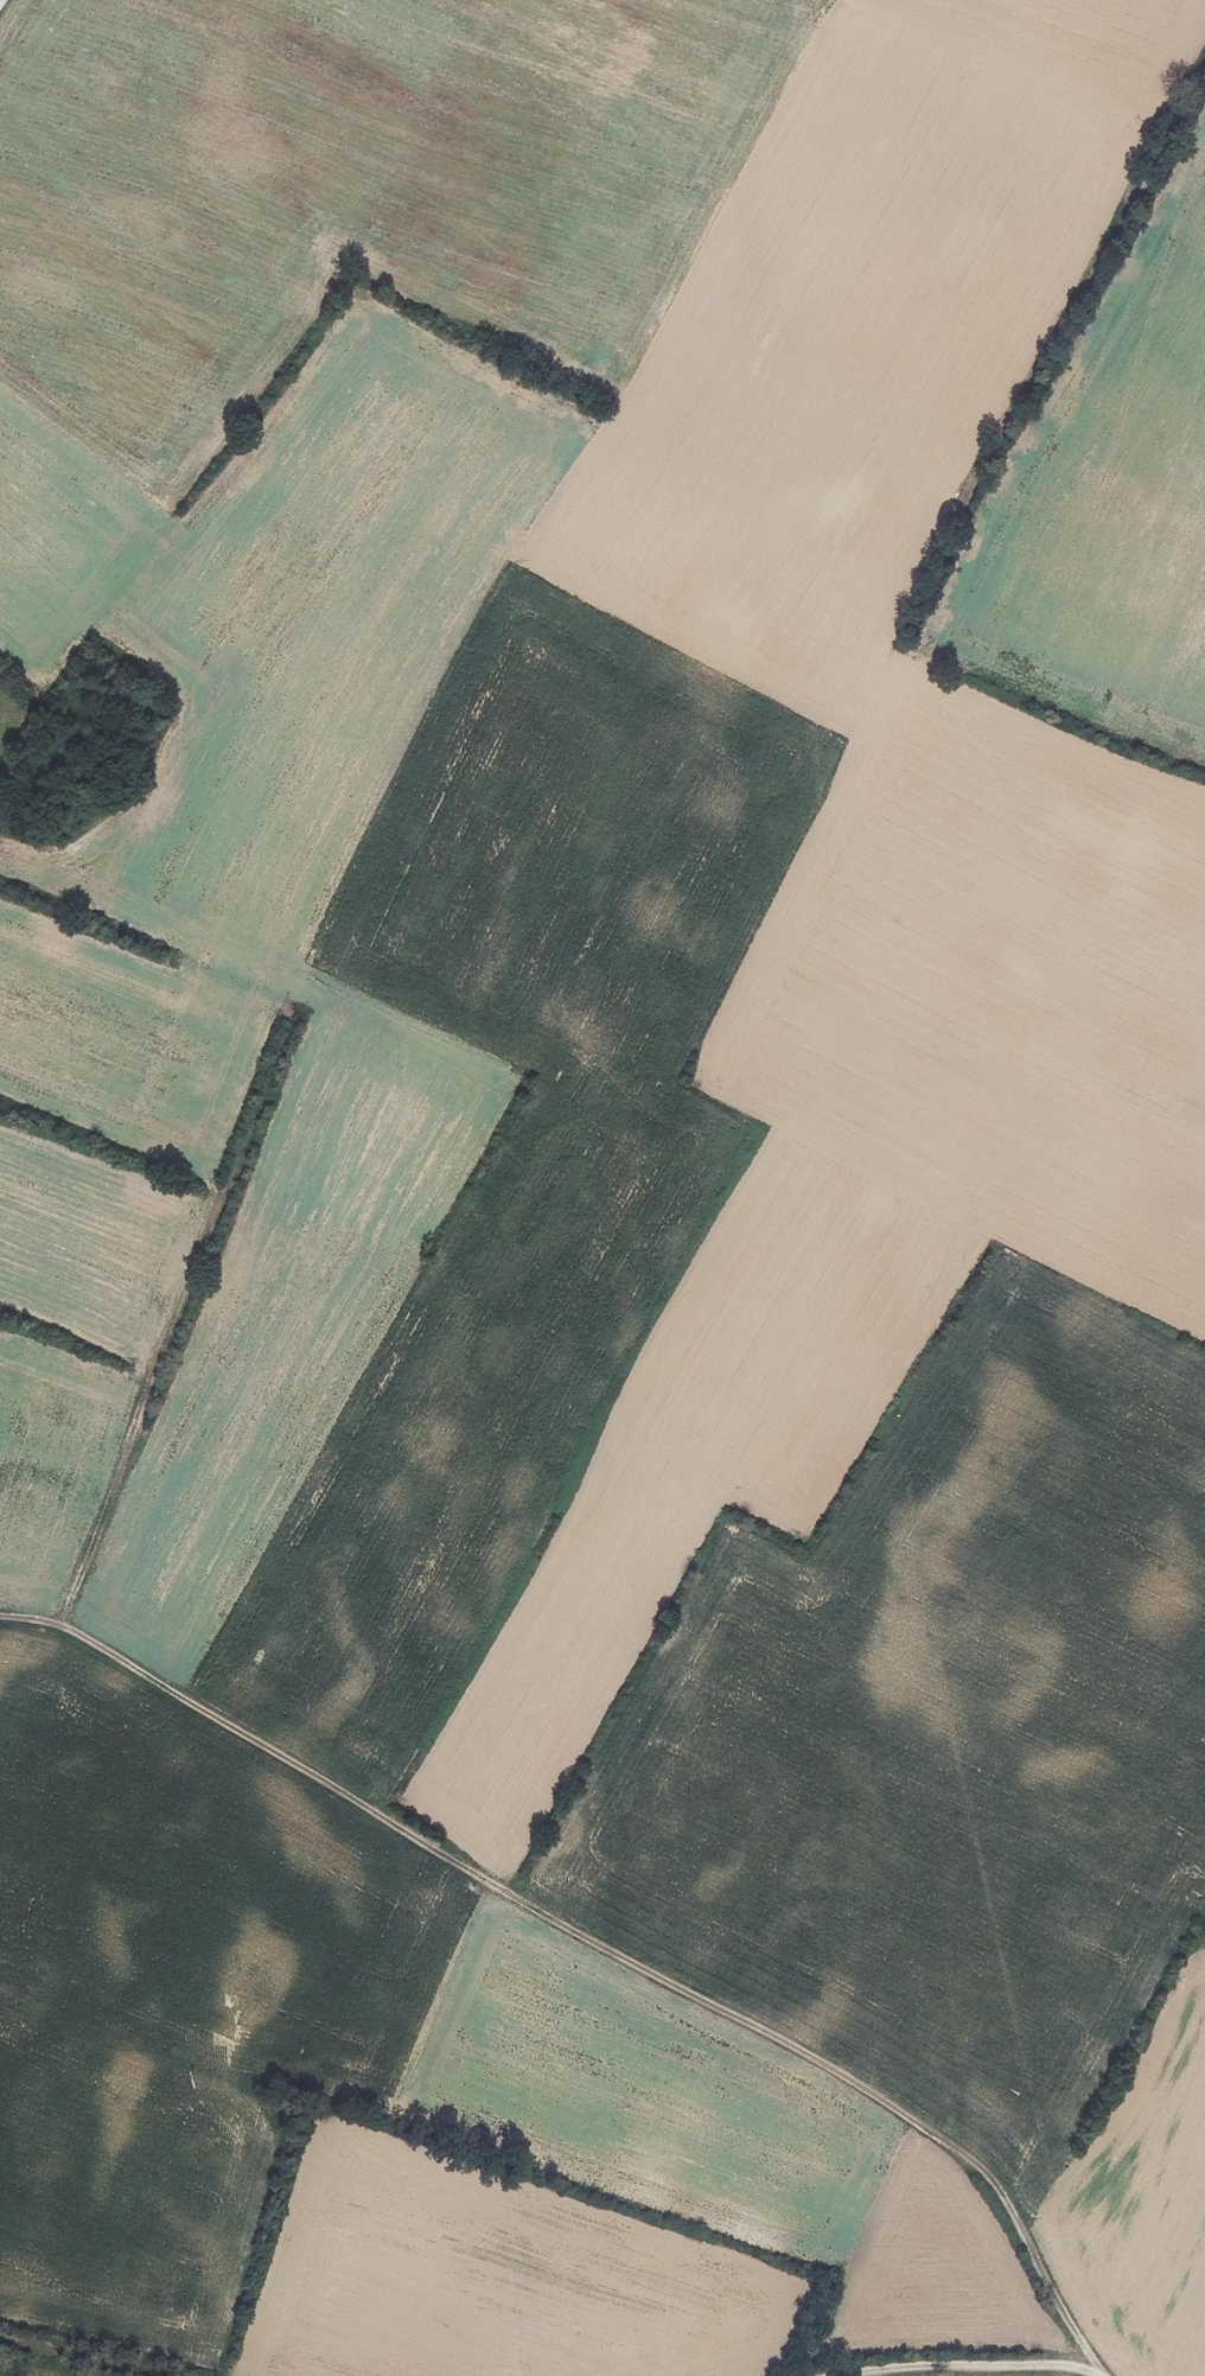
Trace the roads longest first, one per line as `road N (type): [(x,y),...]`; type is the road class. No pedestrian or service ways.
road 1 (track): [(0,1617),(49,1621),(105,1650),(467,1871),(832,2066),(984,2173),(1019,2216),(1101,2373)]
road 2 (track): [(1204,70),(981,478),(904,644)]
road 3 (track): [(845,2375),(1030,2364),(1101,2373)]

